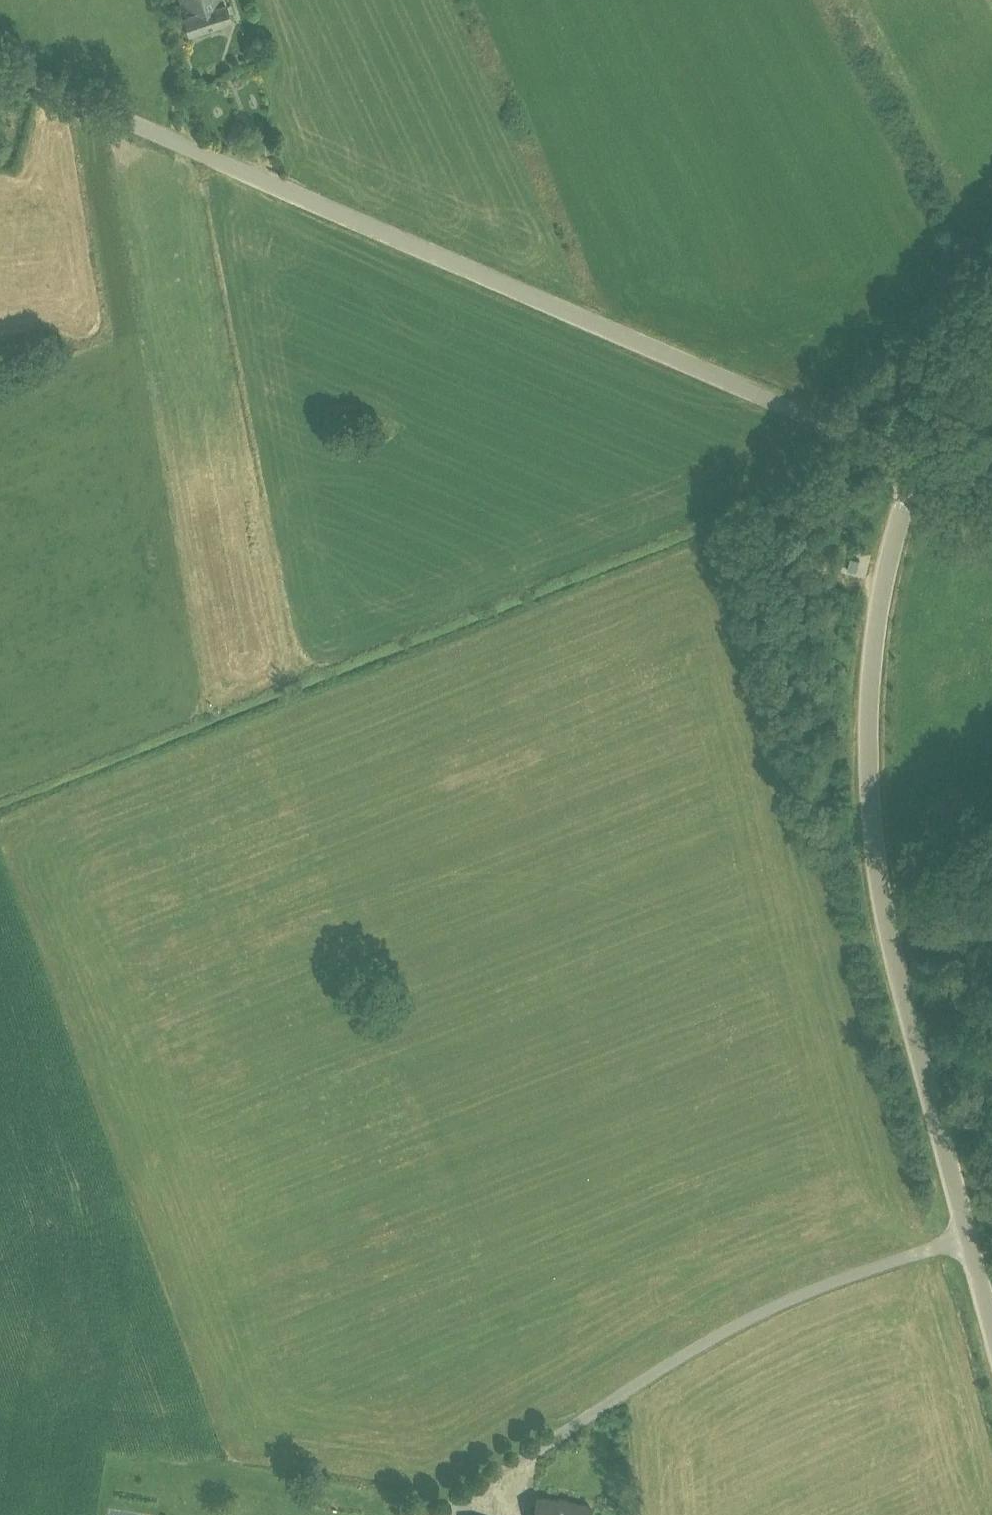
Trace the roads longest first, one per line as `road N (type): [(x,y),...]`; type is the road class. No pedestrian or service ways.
road 1 (unclassified): [(913,460),(0,69)]
road 2 (unclassified): [(968,1235),(882,906),(868,756),(871,668),(913,460)]
road 3 (unclassified): [(559,1431),(781,1301),(968,1235)]
road 4 (unclassified): [(913,460),(991,317)]
road 5 (track): [(458,1514),(559,1431)]

